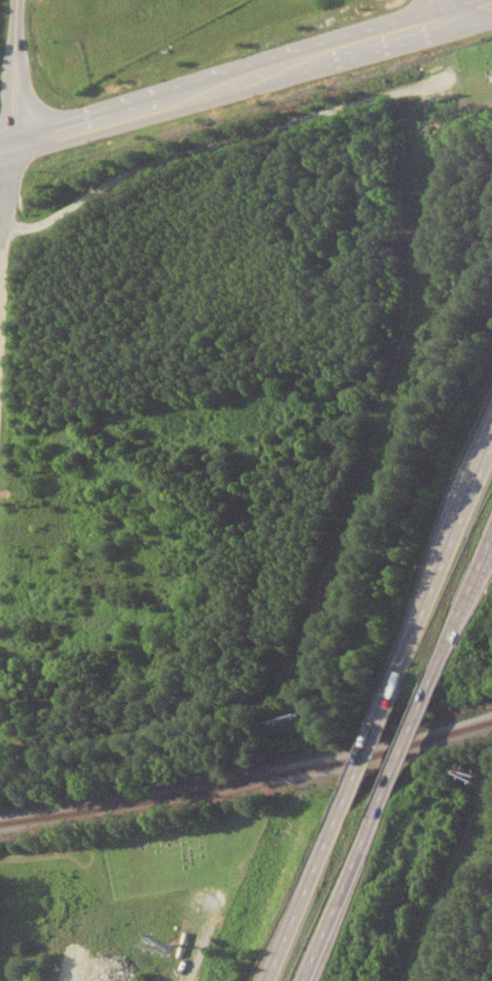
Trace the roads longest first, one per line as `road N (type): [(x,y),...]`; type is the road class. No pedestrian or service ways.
road 1 (residential): [(7,232),(137,168),(430,88)]
road 2 (primary): [(14,146),(284,66)]
road 3 (residential): [(0,410),(14,146)]
road 4 (motorway): [(491,450),(391,691)]
road 5 (motorway): [(304,980),(382,800)]
road 6 (primary): [(284,66),(463,13)]
road 7 (motorway): [(339,814),(268,980)]
road 8 (motorway): [(432,677),(491,535)]
road 9 (residential): [(14,146),(19,0)]
road 10 (motorway): [(391,691),(339,814)]
road 11 (motorway): [(382,800),(432,677)]

